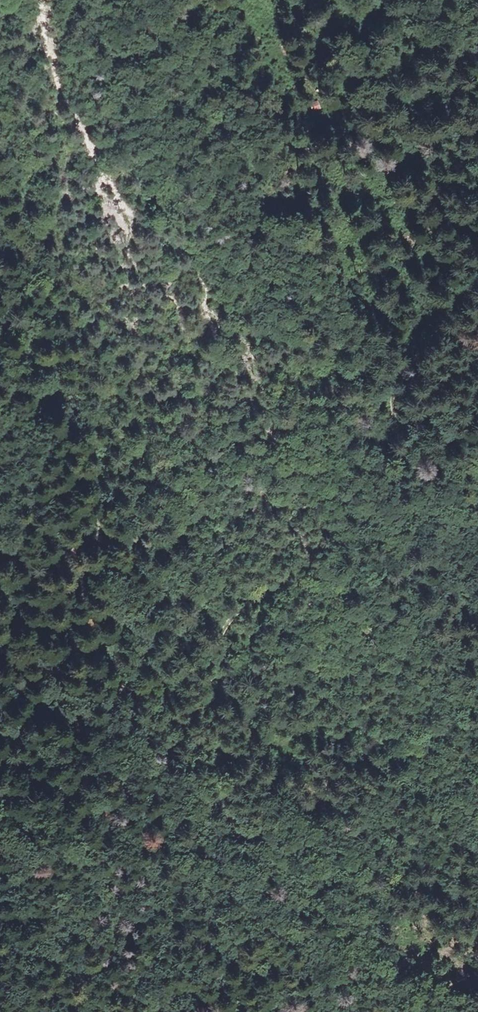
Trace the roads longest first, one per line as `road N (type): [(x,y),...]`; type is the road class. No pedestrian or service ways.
road 1 (track): [(0,471),(24,452),(45,406),(59,392),(74,392),(83,437),(97,460),(92,496),(103,533),(108,649),(128,708),(168,760),(338,897),(380,941),(396,972),(393,1011)]
road 2 (track): [(216,800),(204,738),(205,691),(225,627),(379,481),(395,451),(396,370),(423,321),(477,269)]

